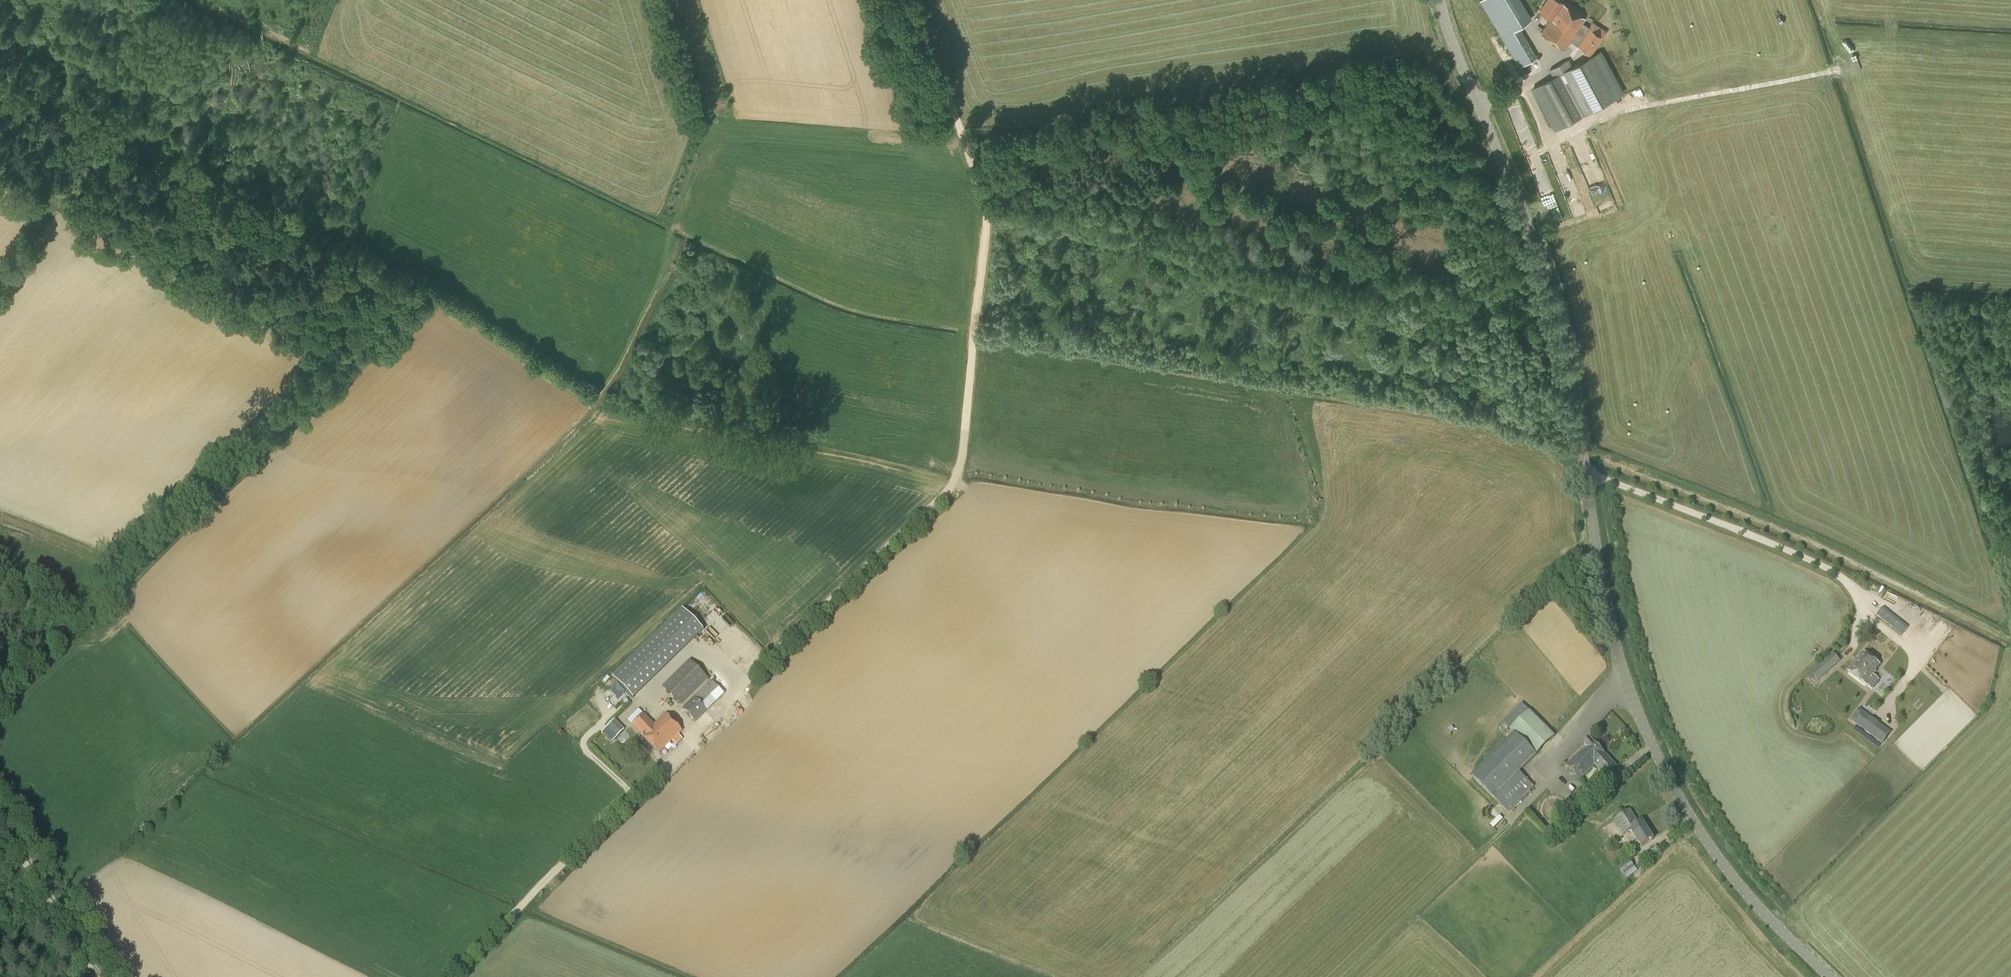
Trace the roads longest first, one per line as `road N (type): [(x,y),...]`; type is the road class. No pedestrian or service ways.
road 1 (track): [(449,976),(951,487),(980,200),(904,0)]
road 2 (unclassified): [(1830,976),(1766,913),(1695,822),(1629,684),(1556,305),(1440,0)]
road 3 (unclassified): [(104,976),(0,810)]
road 4 (track): [(0,160),(57,190),(0,279)]

